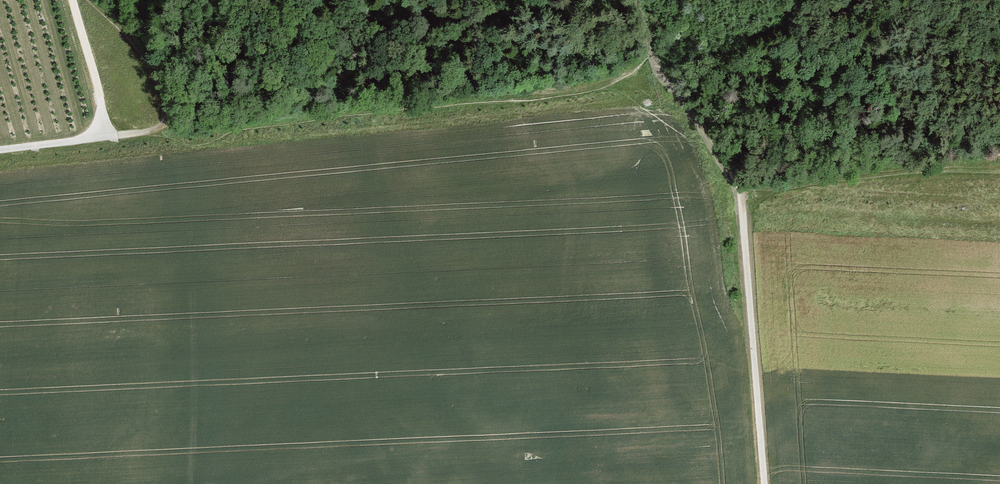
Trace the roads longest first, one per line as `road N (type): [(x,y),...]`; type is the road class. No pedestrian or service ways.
road 1 (track): [(102,136),(583,91),(647,71),(676,82),(742,192)]
road 2 (track): [(765,483),(742,192)]
road 3 (track): [(744,215),(774,189),(999,166)]
road 4 (track): [(71,0),(101,96),(102,136),(0,150)]

